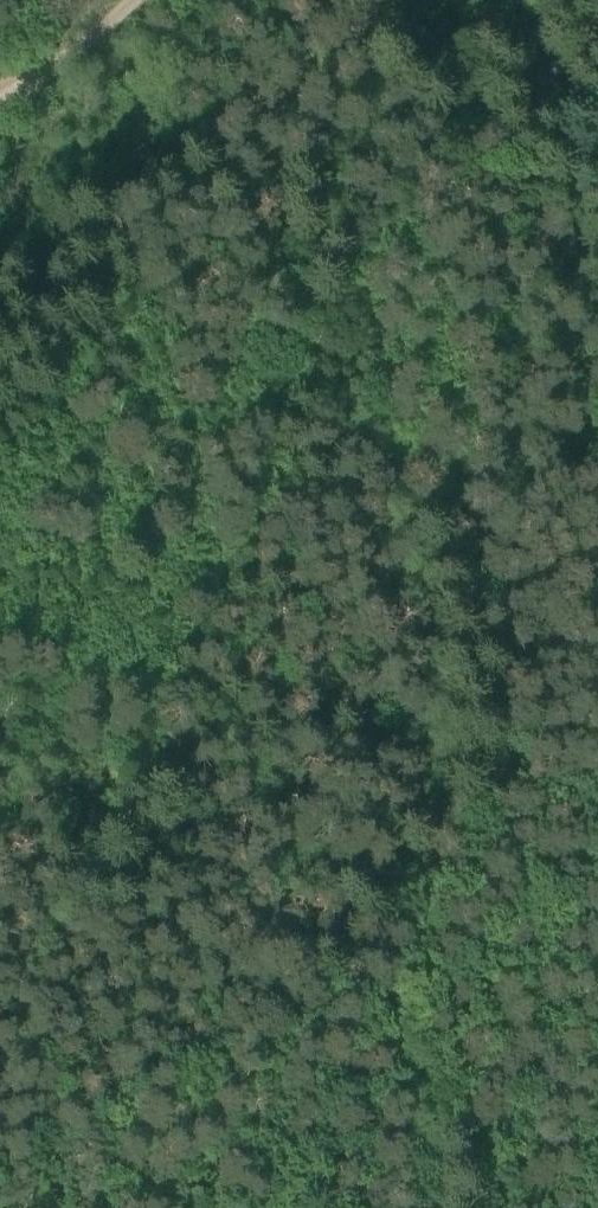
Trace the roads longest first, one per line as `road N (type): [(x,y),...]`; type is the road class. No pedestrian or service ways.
road 1 (track): [(116,0),(0,91)]

